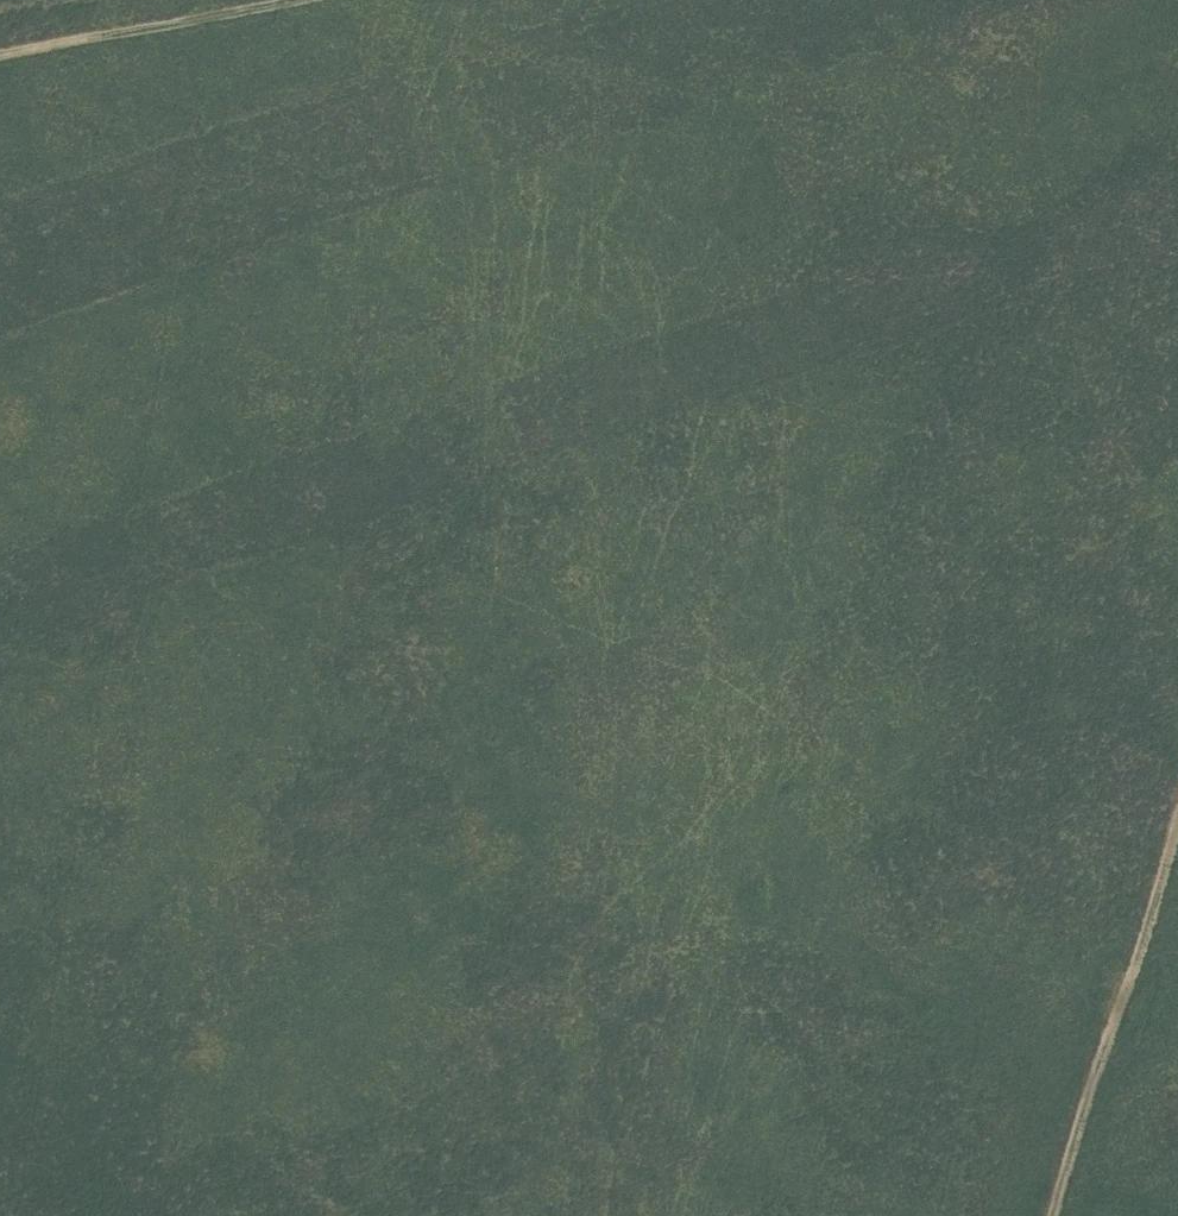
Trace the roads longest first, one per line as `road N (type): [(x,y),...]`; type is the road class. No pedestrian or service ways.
road 1 (track): [(1177,826),(1053,1215)]
road 2 (track): [(293,0),(0,55)]

